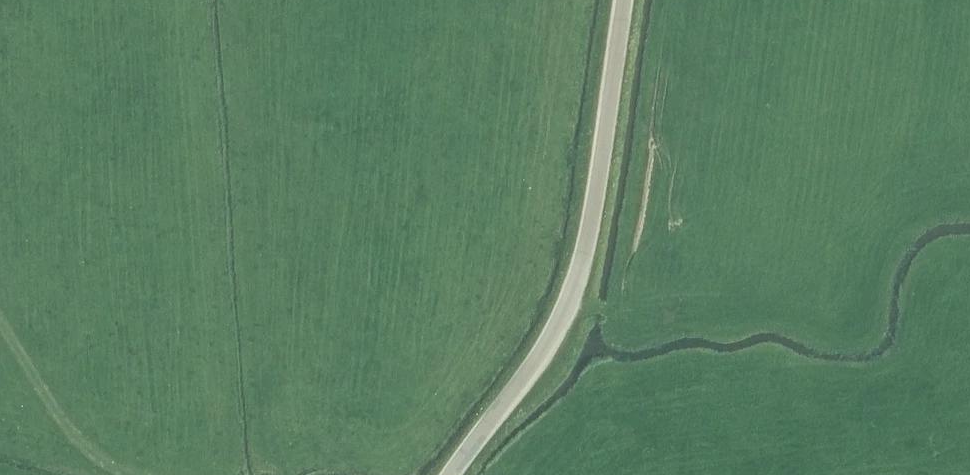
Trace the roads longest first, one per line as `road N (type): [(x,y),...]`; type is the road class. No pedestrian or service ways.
road 1 (unclassified): [(451,474),(543,352),(571,297),(590,235),(623,0)]

